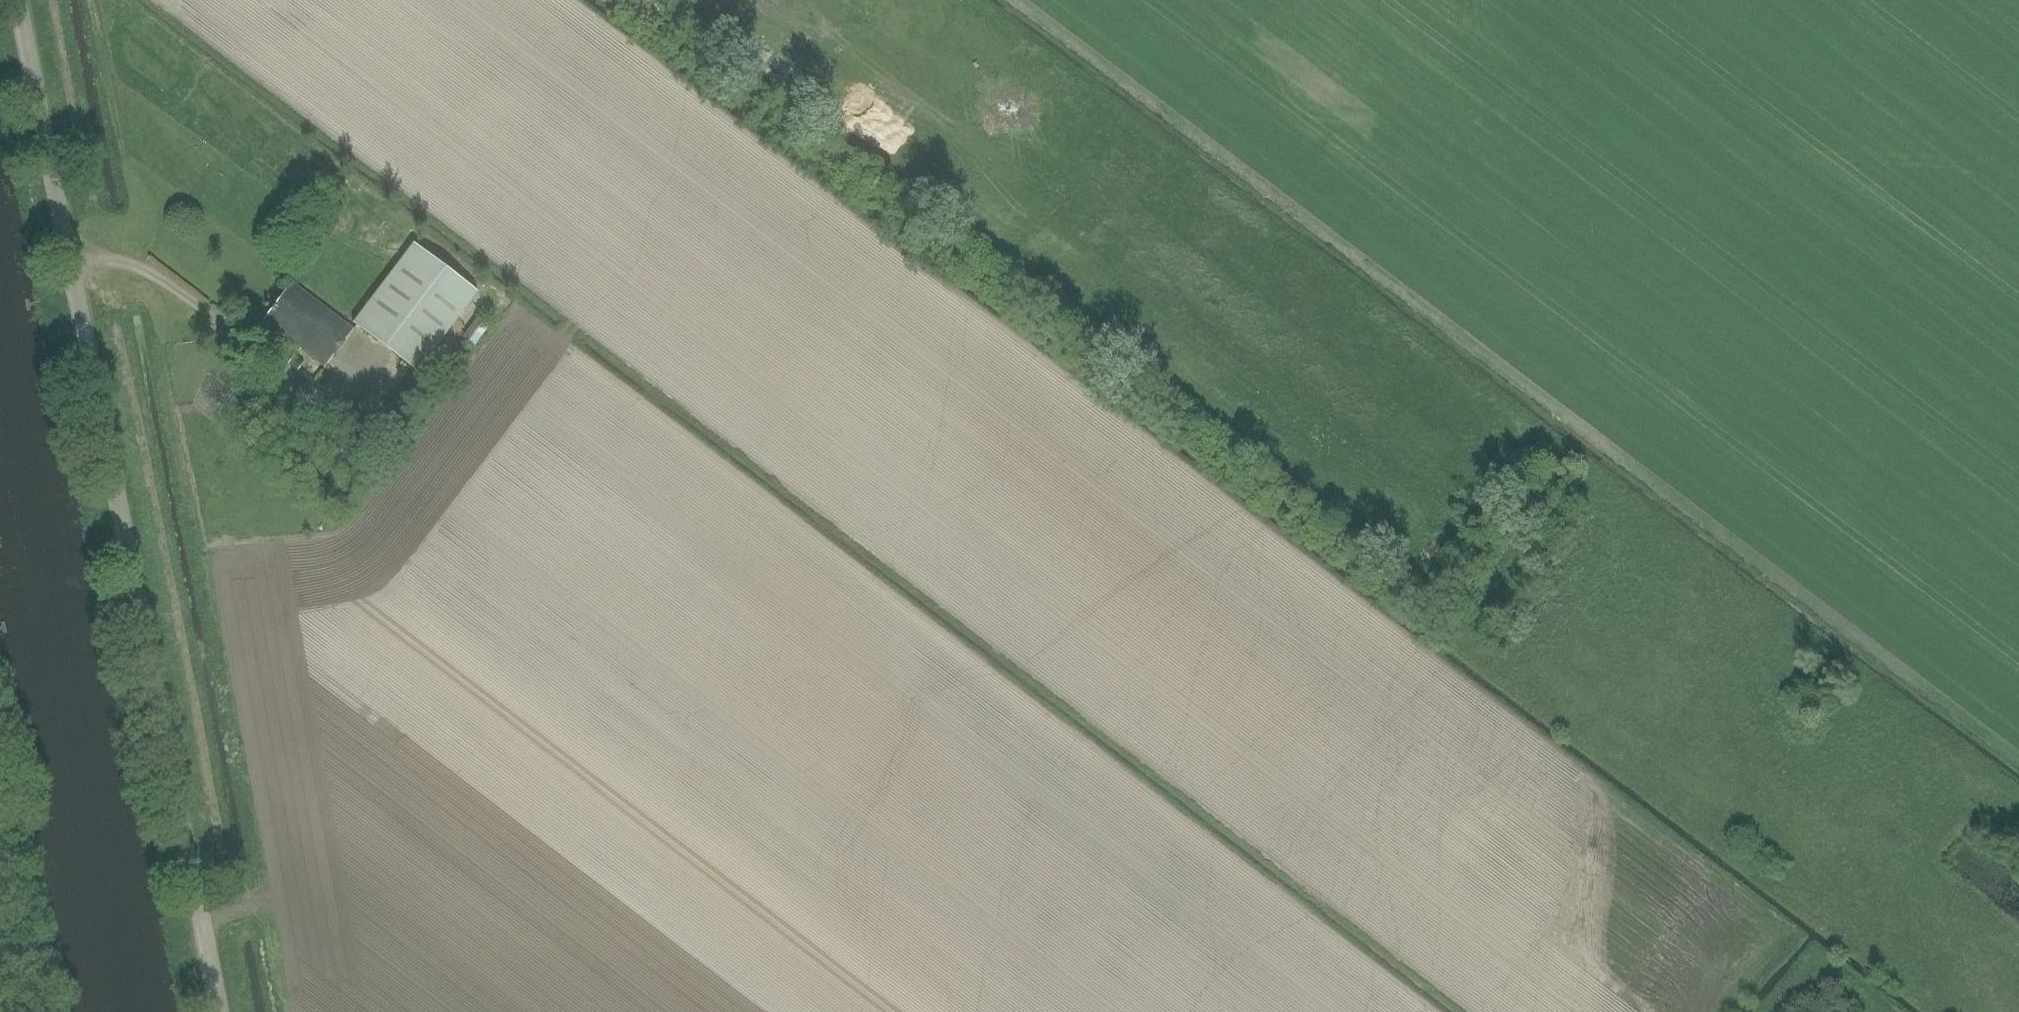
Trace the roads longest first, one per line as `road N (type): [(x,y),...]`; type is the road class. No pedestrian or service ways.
road 1 (unclassified): [(215,1011),(11,0)]
road 2 (track): [(0,767),(48,1011)]

